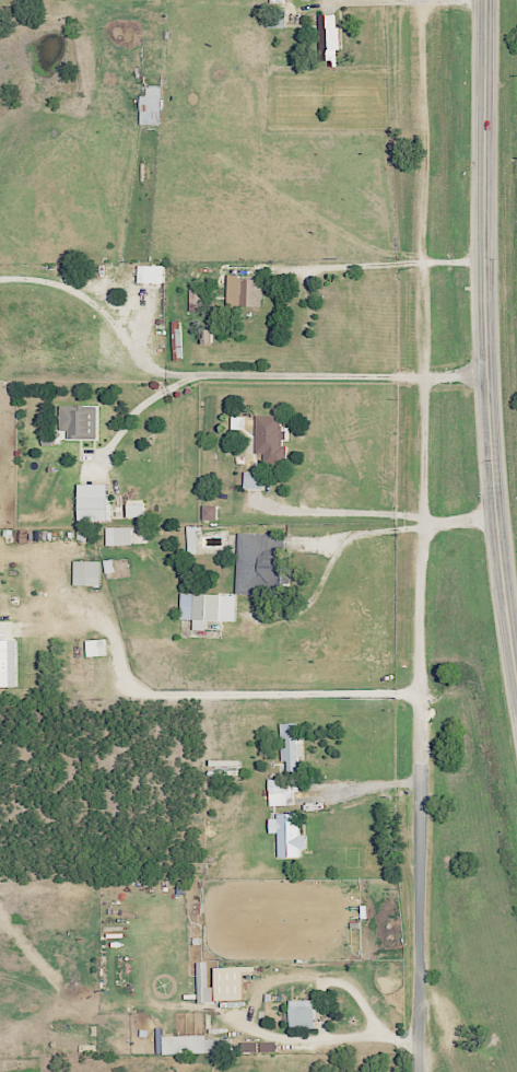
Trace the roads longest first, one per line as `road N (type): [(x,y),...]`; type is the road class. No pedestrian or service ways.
road 1 (residential): [(422,779),(422,4),(481,3)]
road 2 (trunk): [(516,684),(491,459),(481,0)]
road 3 (residential): [(422,779),(418,1071)]

